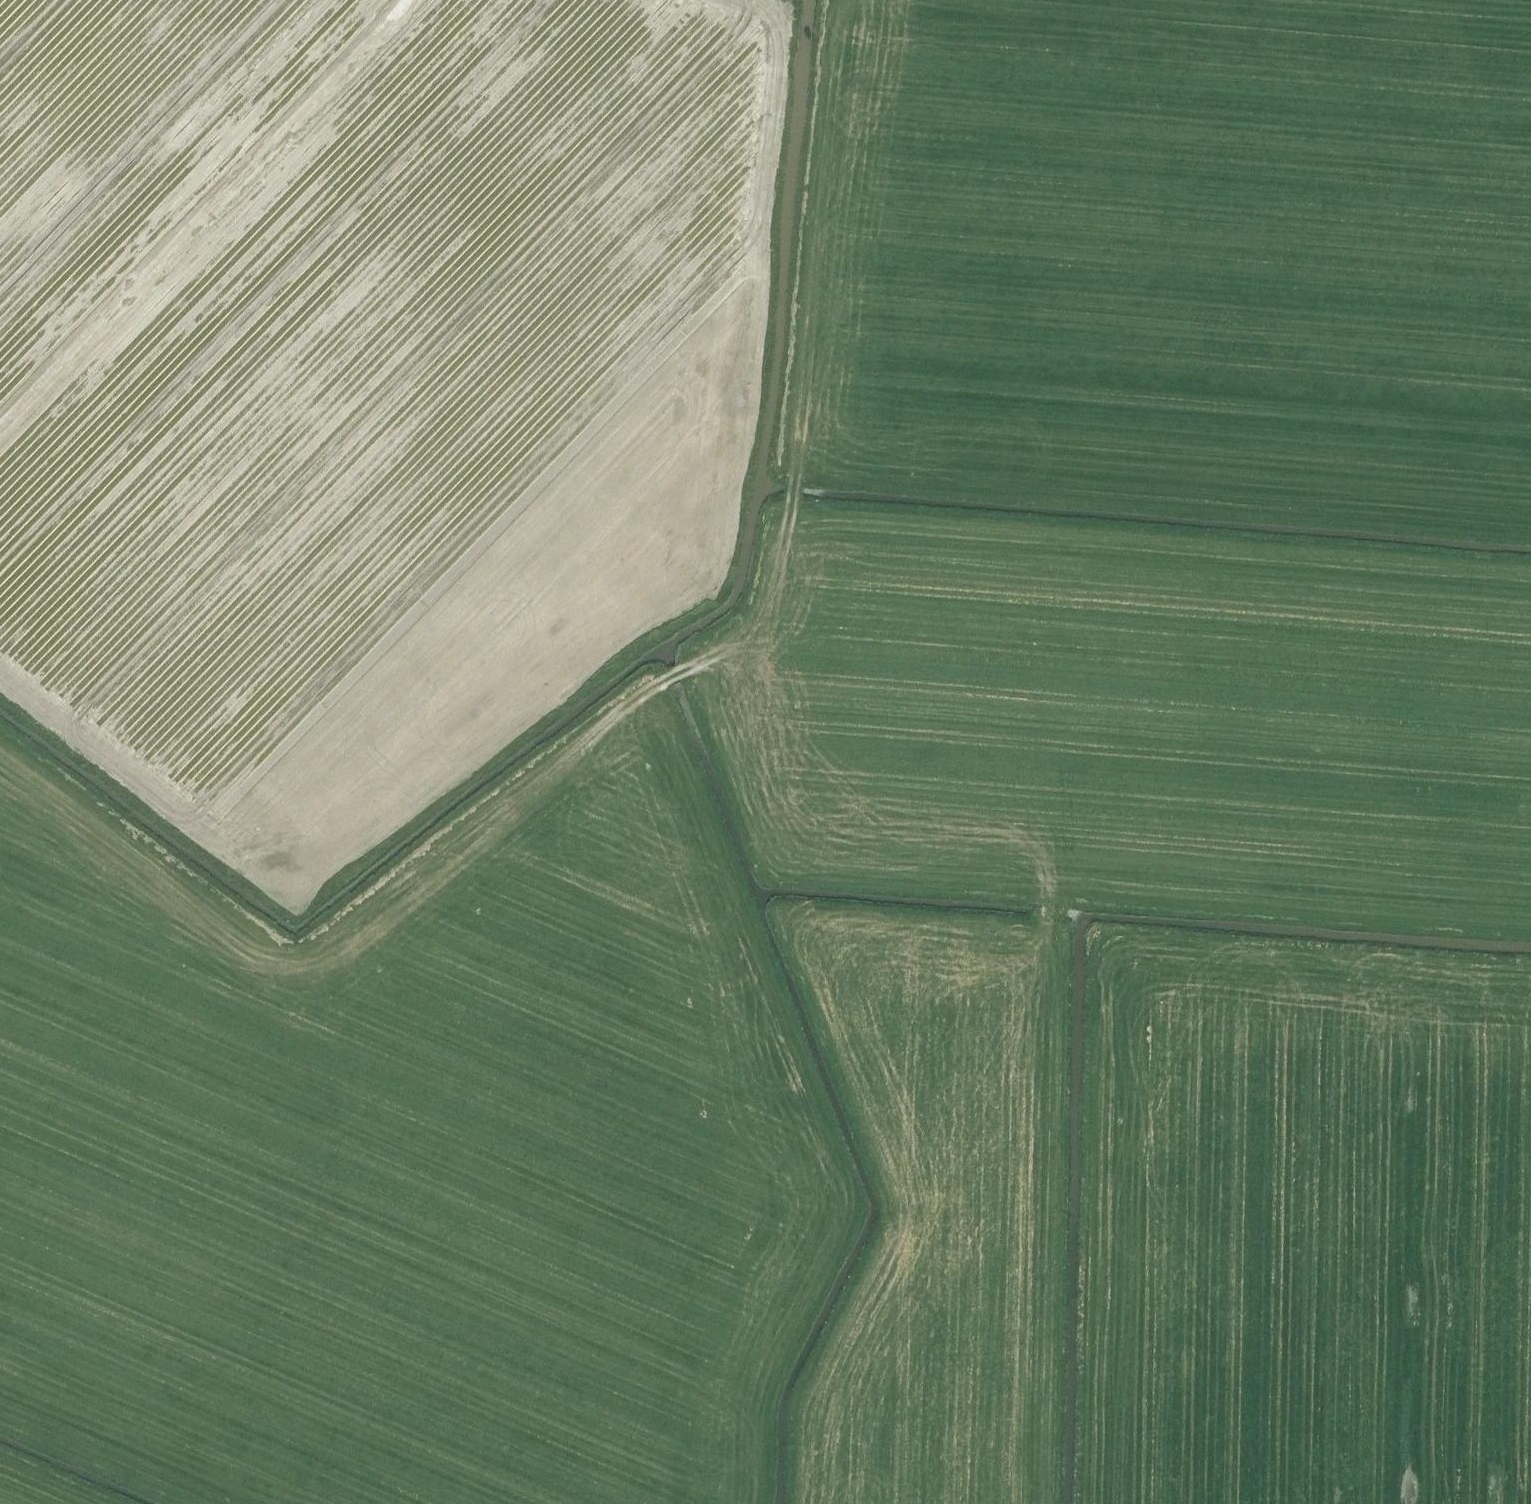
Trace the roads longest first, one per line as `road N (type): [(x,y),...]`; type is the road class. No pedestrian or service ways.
road 1 (track): [(0,425),(405,0)]

